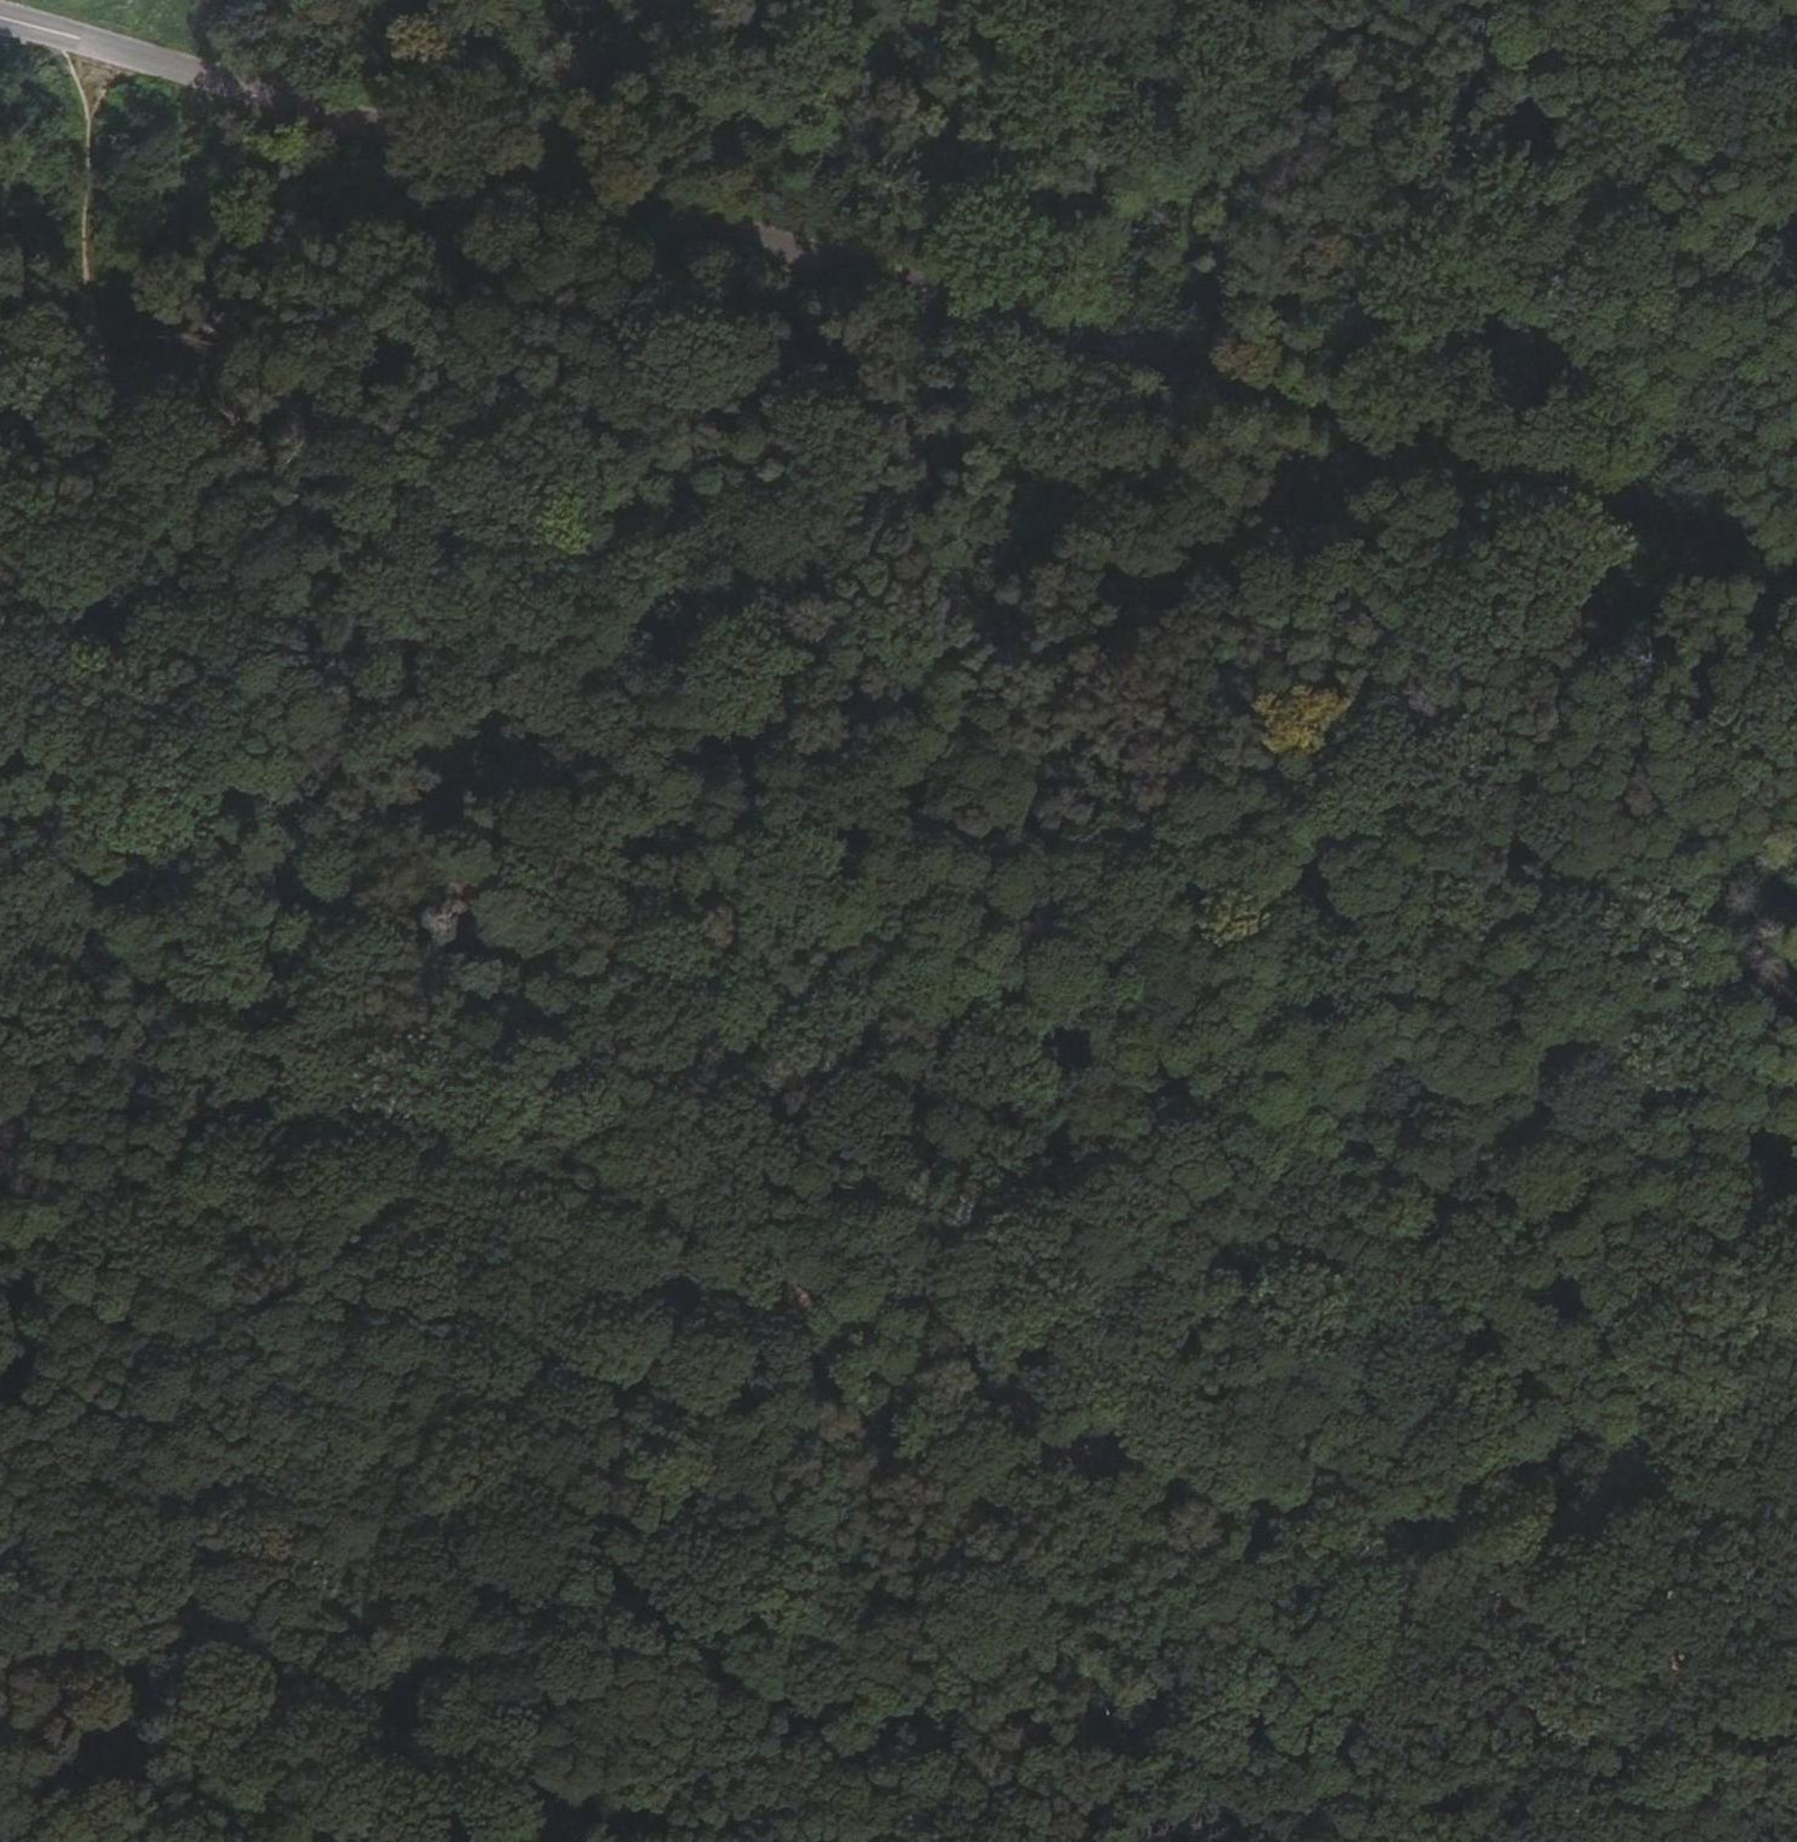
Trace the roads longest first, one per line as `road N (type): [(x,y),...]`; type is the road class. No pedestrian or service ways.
road 1 (residential): [(0,19),(1796,548)]
road 2 (track): [(521,1226),(451,1189),(262,1048),(187,923),(171,842),(151,570),(101,337),(80,39)]
road 3 (track): [(521,1226),(1524,1604)]
road 4 (track): [(1524,1604),(1796,1234)]
road 5 (track): [(1333,1841),(1524,1604)]
road 6 (track): [(1524,1604),(1796,1708)]

